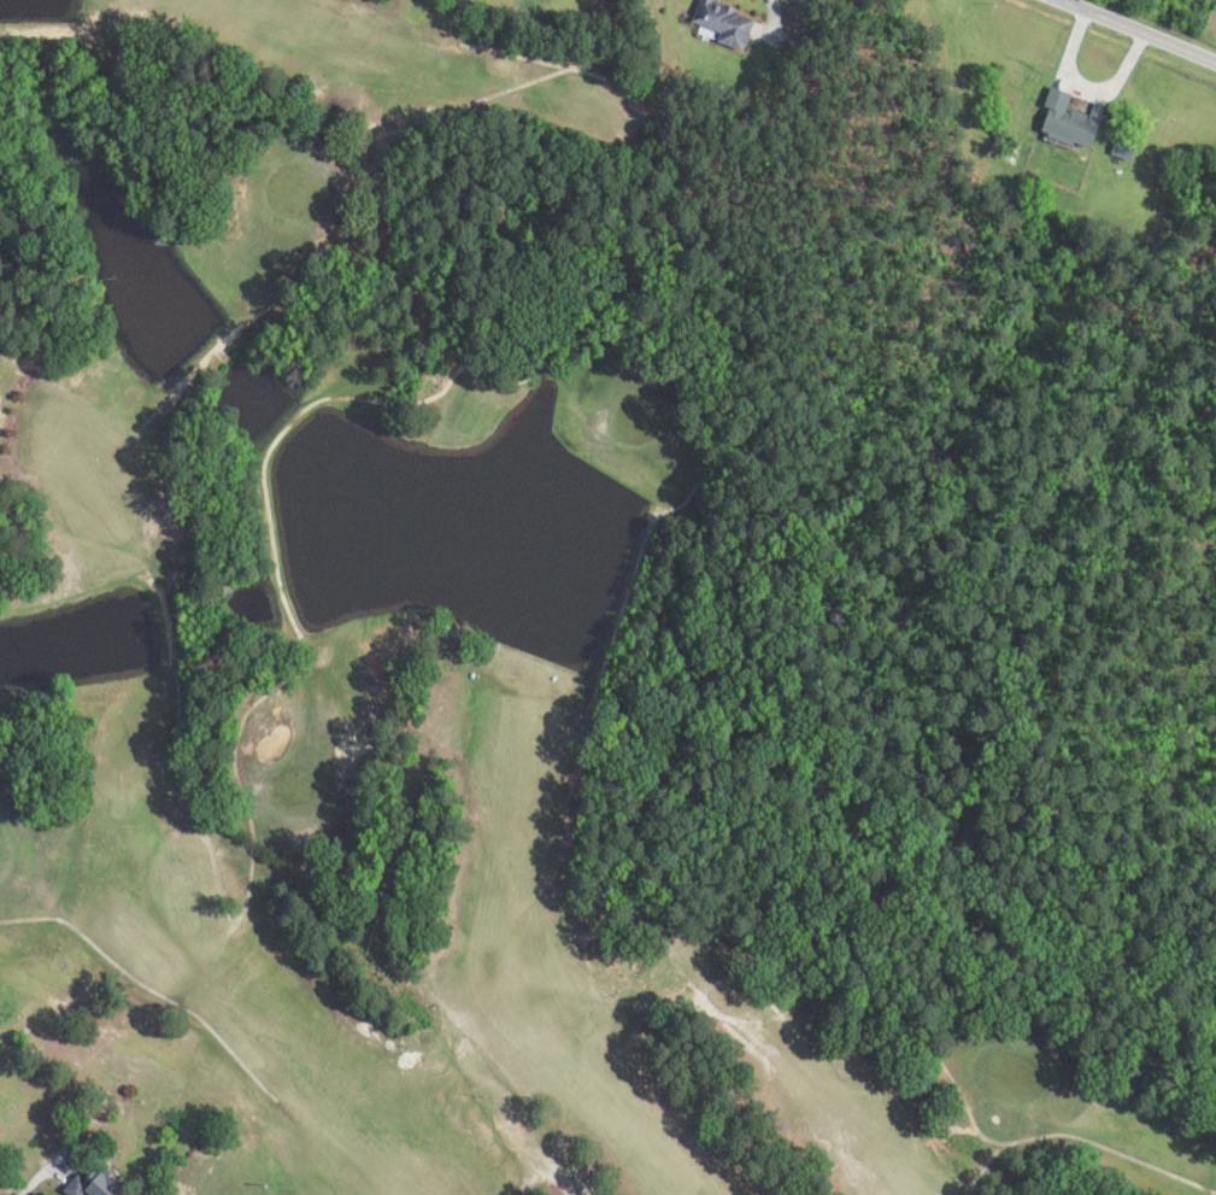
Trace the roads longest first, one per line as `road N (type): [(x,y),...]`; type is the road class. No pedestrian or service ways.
road 1 (tertiary): [(1215,47),(1097,0)]

